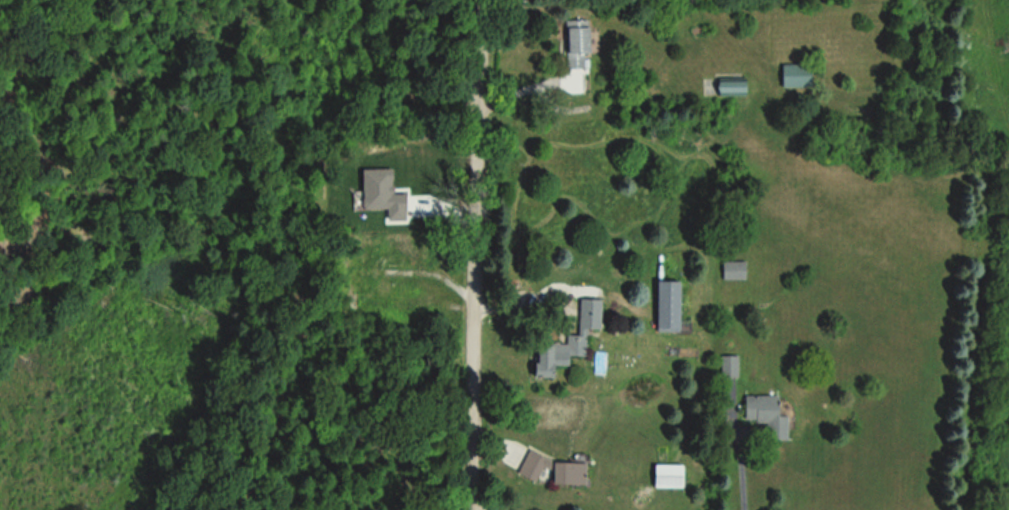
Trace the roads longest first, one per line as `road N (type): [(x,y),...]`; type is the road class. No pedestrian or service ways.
road 1 (residential): [(475,0),(470,509)]

